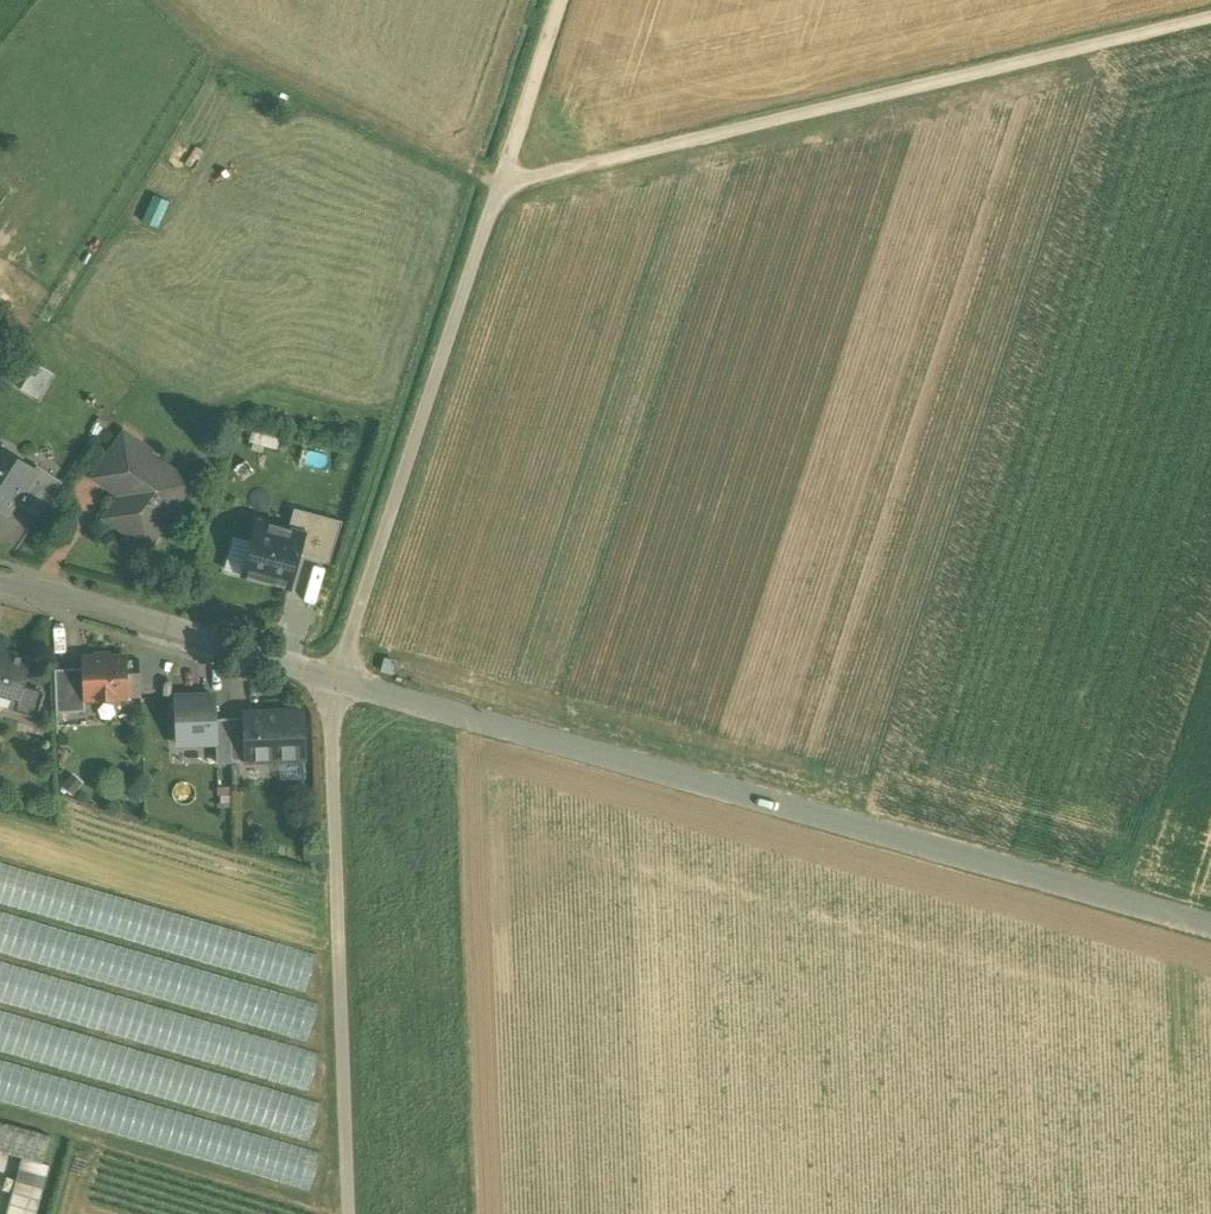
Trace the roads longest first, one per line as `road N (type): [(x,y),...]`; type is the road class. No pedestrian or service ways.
road 1 (residential): [(0,586),(1210,930)]
road 2 (track): [(349,1213),(333,719),(562,0)]
road 3 (track): [(498,189),(1210,19)]
road 4 (track): [(504,179),(332,113),(227,59),(158,0)]

